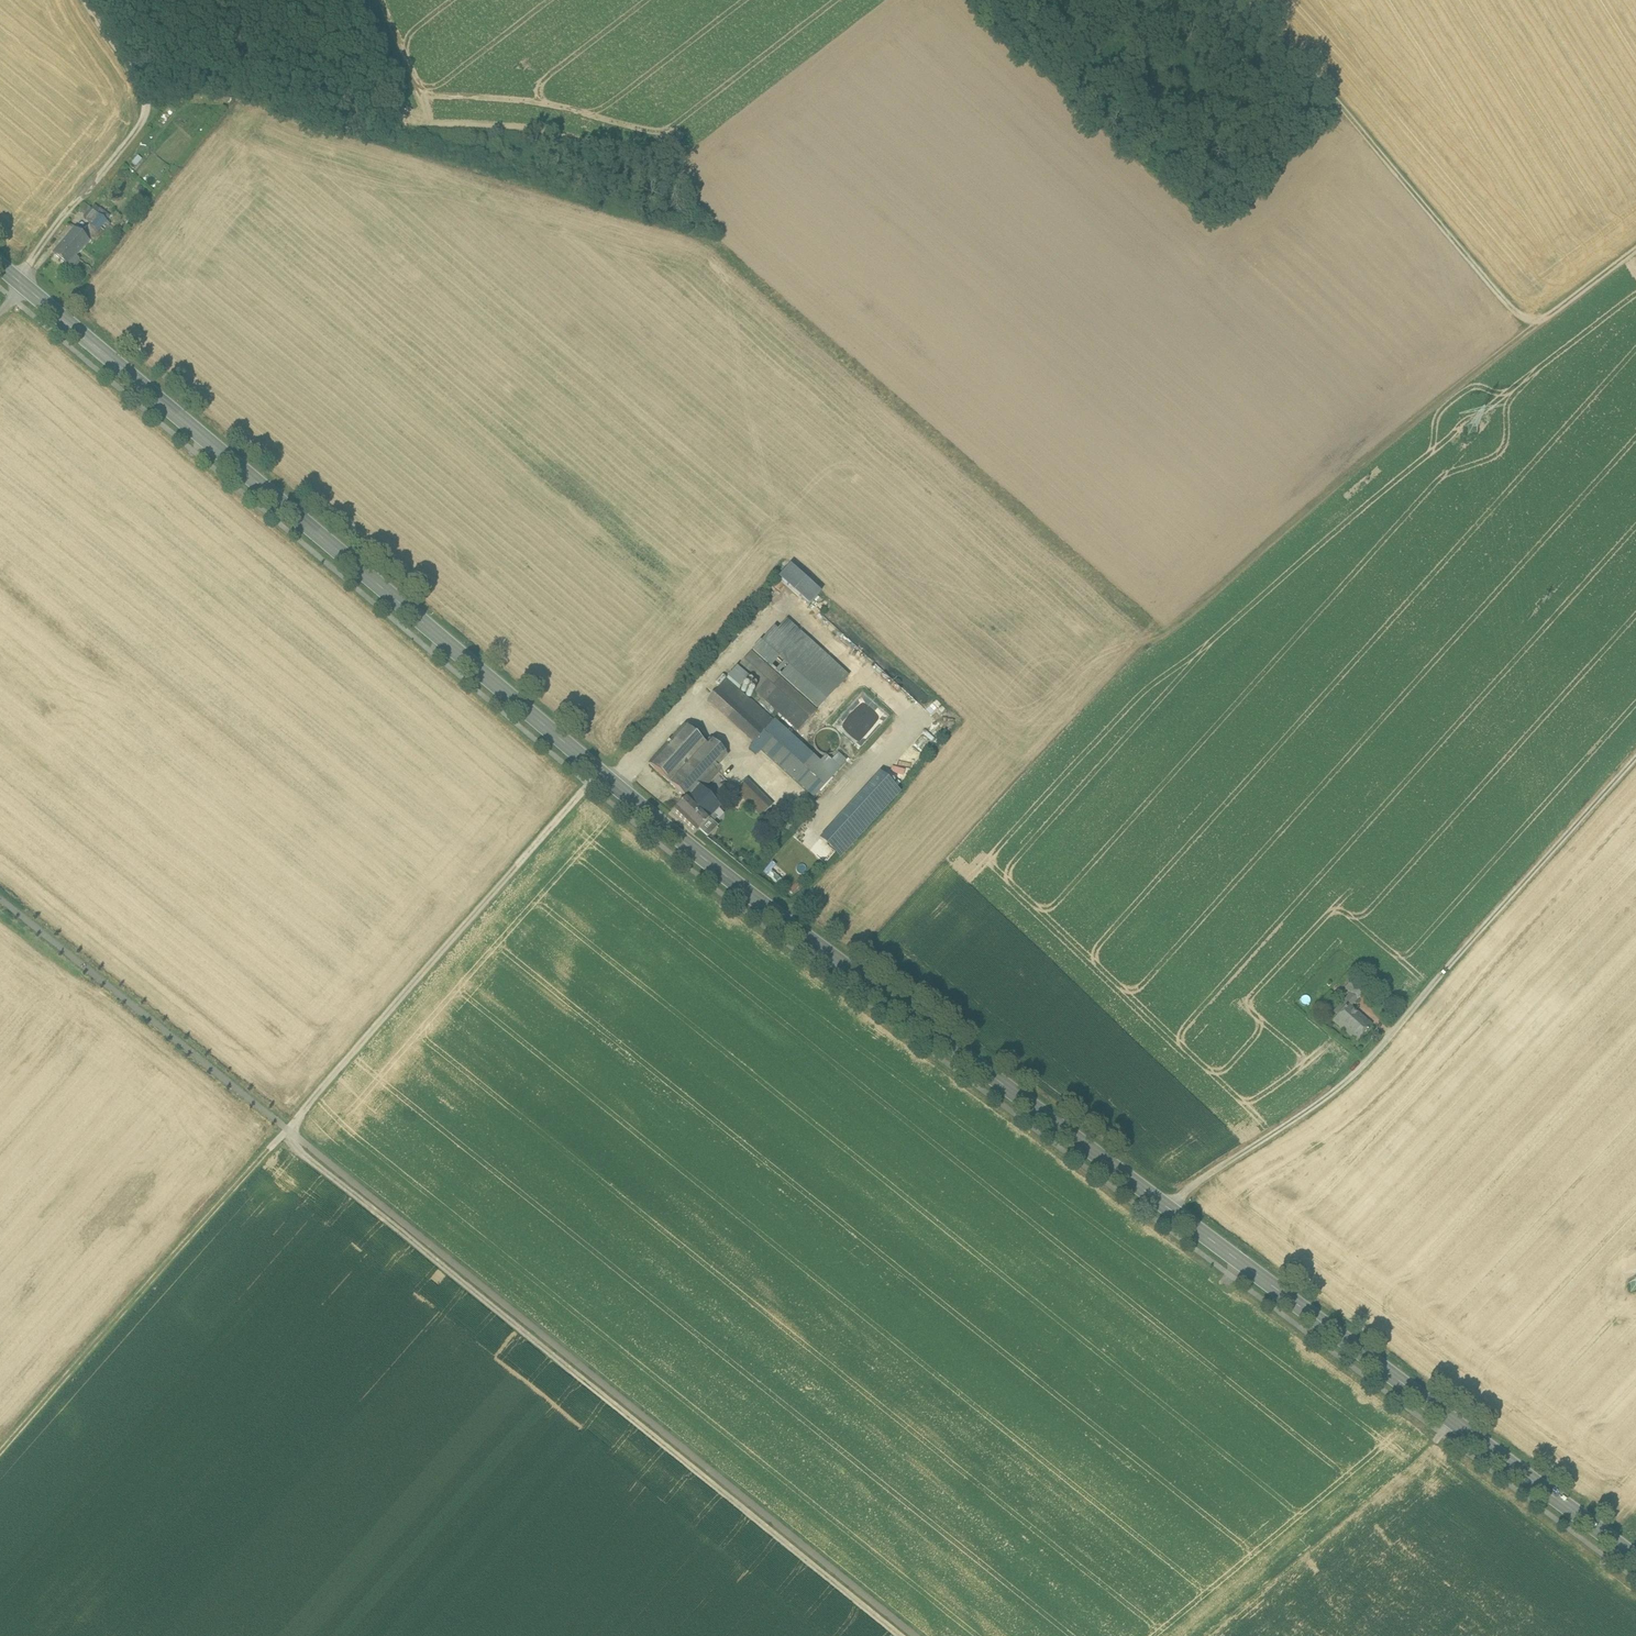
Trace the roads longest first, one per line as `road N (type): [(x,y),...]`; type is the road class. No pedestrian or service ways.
road 1 (primary): [(25,283),(774,912),(1170,1206)]
road 2 (track): [(601,768),(0,1453)]
road 3 (track): [(282,1134),(908,1635)]
road 4 (unclassified): [(1170,1206),(1338,1090),(1635,758)]
road 5 (track): [(1184,617),(1406,427),(1635,248)]
road 6 (primary): [(1170,1206),(1635,1556)]
road 7 (track): [(1246,0),(1516,311),(1537,322)]
road 8 (track): [(16,275),(144,113),(142,86),(86,0)]

